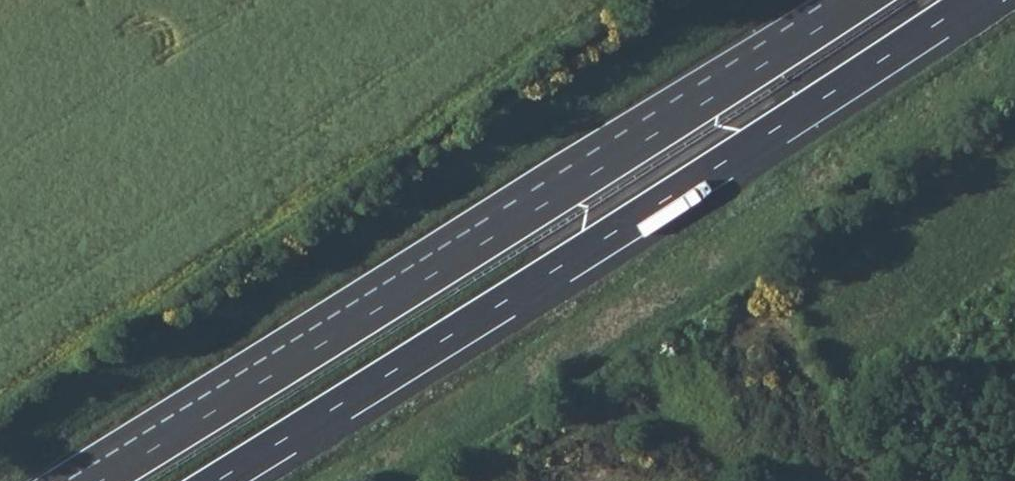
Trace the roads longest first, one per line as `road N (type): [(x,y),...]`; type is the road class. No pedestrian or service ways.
road 1 (motorway): [(863,0),(102,480)]
road 2 (motorway): [(215,480),(973,0)]

